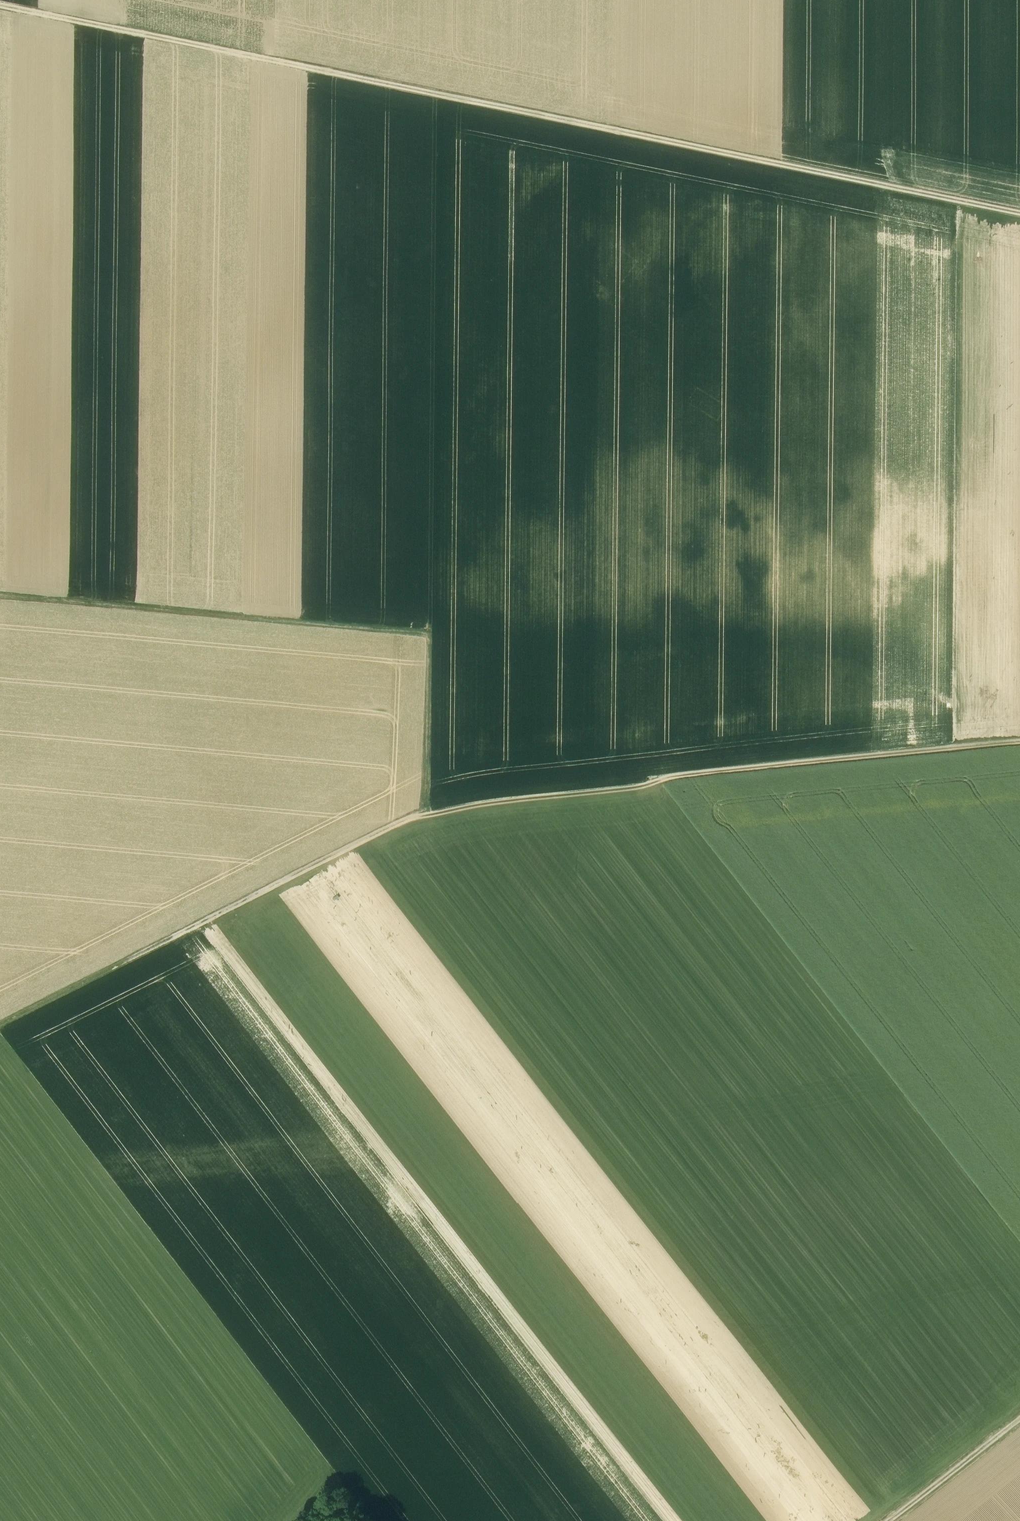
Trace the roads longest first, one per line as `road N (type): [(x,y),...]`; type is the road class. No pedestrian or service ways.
road 1 (track): [(0,594),(429,633),(424,808),(0,1022)]
road 2 (track): [(0,4),(1019,212)]
road 3 (track): [(885,1520),(1019,1419)]

